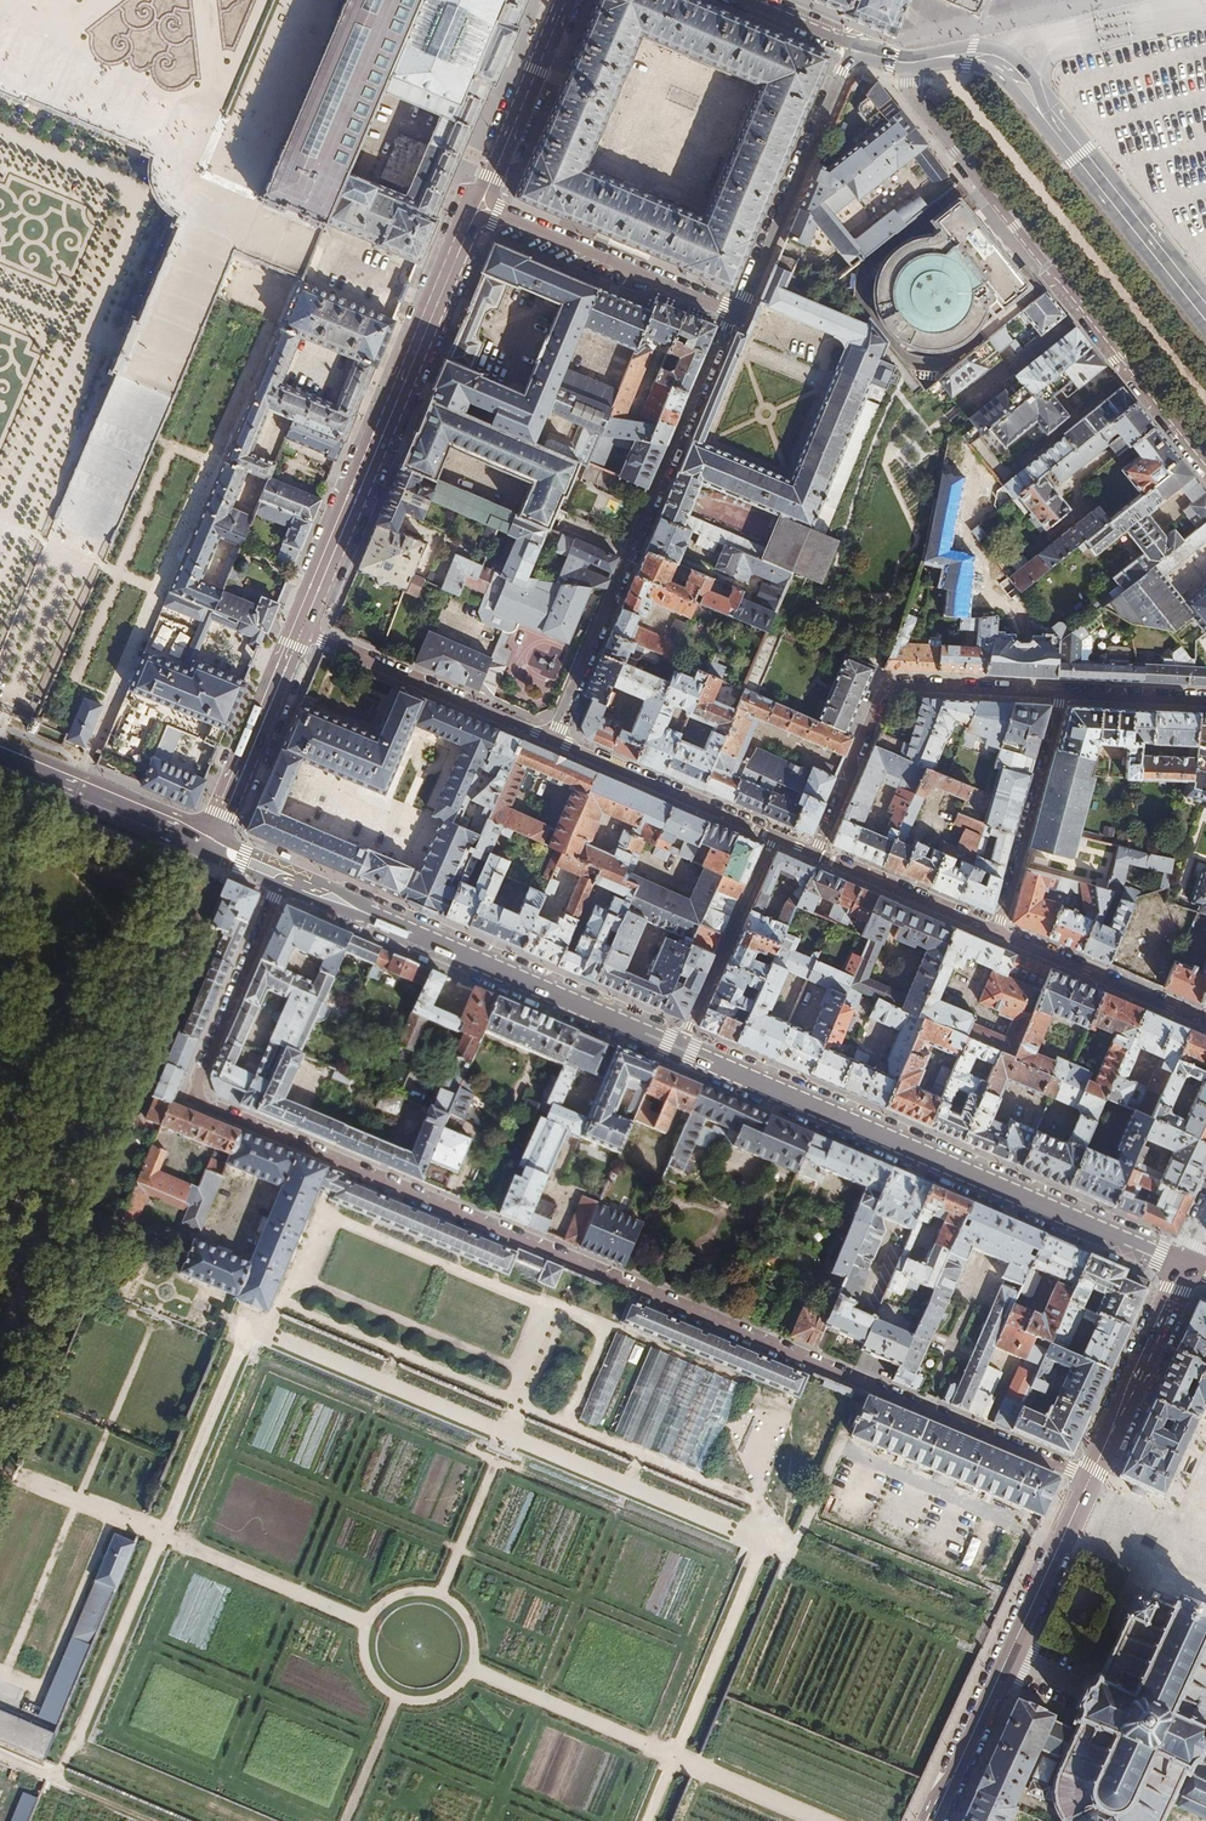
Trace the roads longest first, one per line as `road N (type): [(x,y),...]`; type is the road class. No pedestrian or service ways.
road 1 (residential): [(285,874),(187,1099),(1088,1479)]
road 2 (primary): [(679,1046),(1184,1266)]
road 3 (residential): [(1205,463),(909,89),(911,63)]
road 4 (secondary): [(296,632),(477,203)]
road 5 (primary): [(285,874),(679,1046)]
road 6 (secondary): [(911,63),(971,54),(1006,66),(1205,318)]
road 7 (primary): [(1088,1479),(932,1820)]
road 8 (residential): [(1059,694),(883,687),(813,853)]
road 9 (residential): [(737,311),(846,42)]
road 10 (residential): [(477,203),(737,311)]
road 11 (residential): [(550,741),(296,632)]
road 12 (residential): [(737,311),(631,554)]
road 13 (residential): [(1059,694),(996,931)]
road 14 (residential): [(770,835),(550,741)]
road 15 (primary): [(1184,1266),(1088,1479)]
road 16 (residential): [(770,835),(679,1046)]
road 17 (residential): [(1205,1021),(996,931)]
road 18 (secondary): [(207,841),(296,632)]
road 19 (primary): [(0,752),(207,841)]
road 20 (secondary): [(562,0),(477,203)]
road 21 (residential): [(631,554),(550,741)]
road 22 (residential): [(996,931),(813,853)]
road 23 (track): [(0,842),(159,873)]
road 24 (residential): [(1205,701),(1059,694)]

